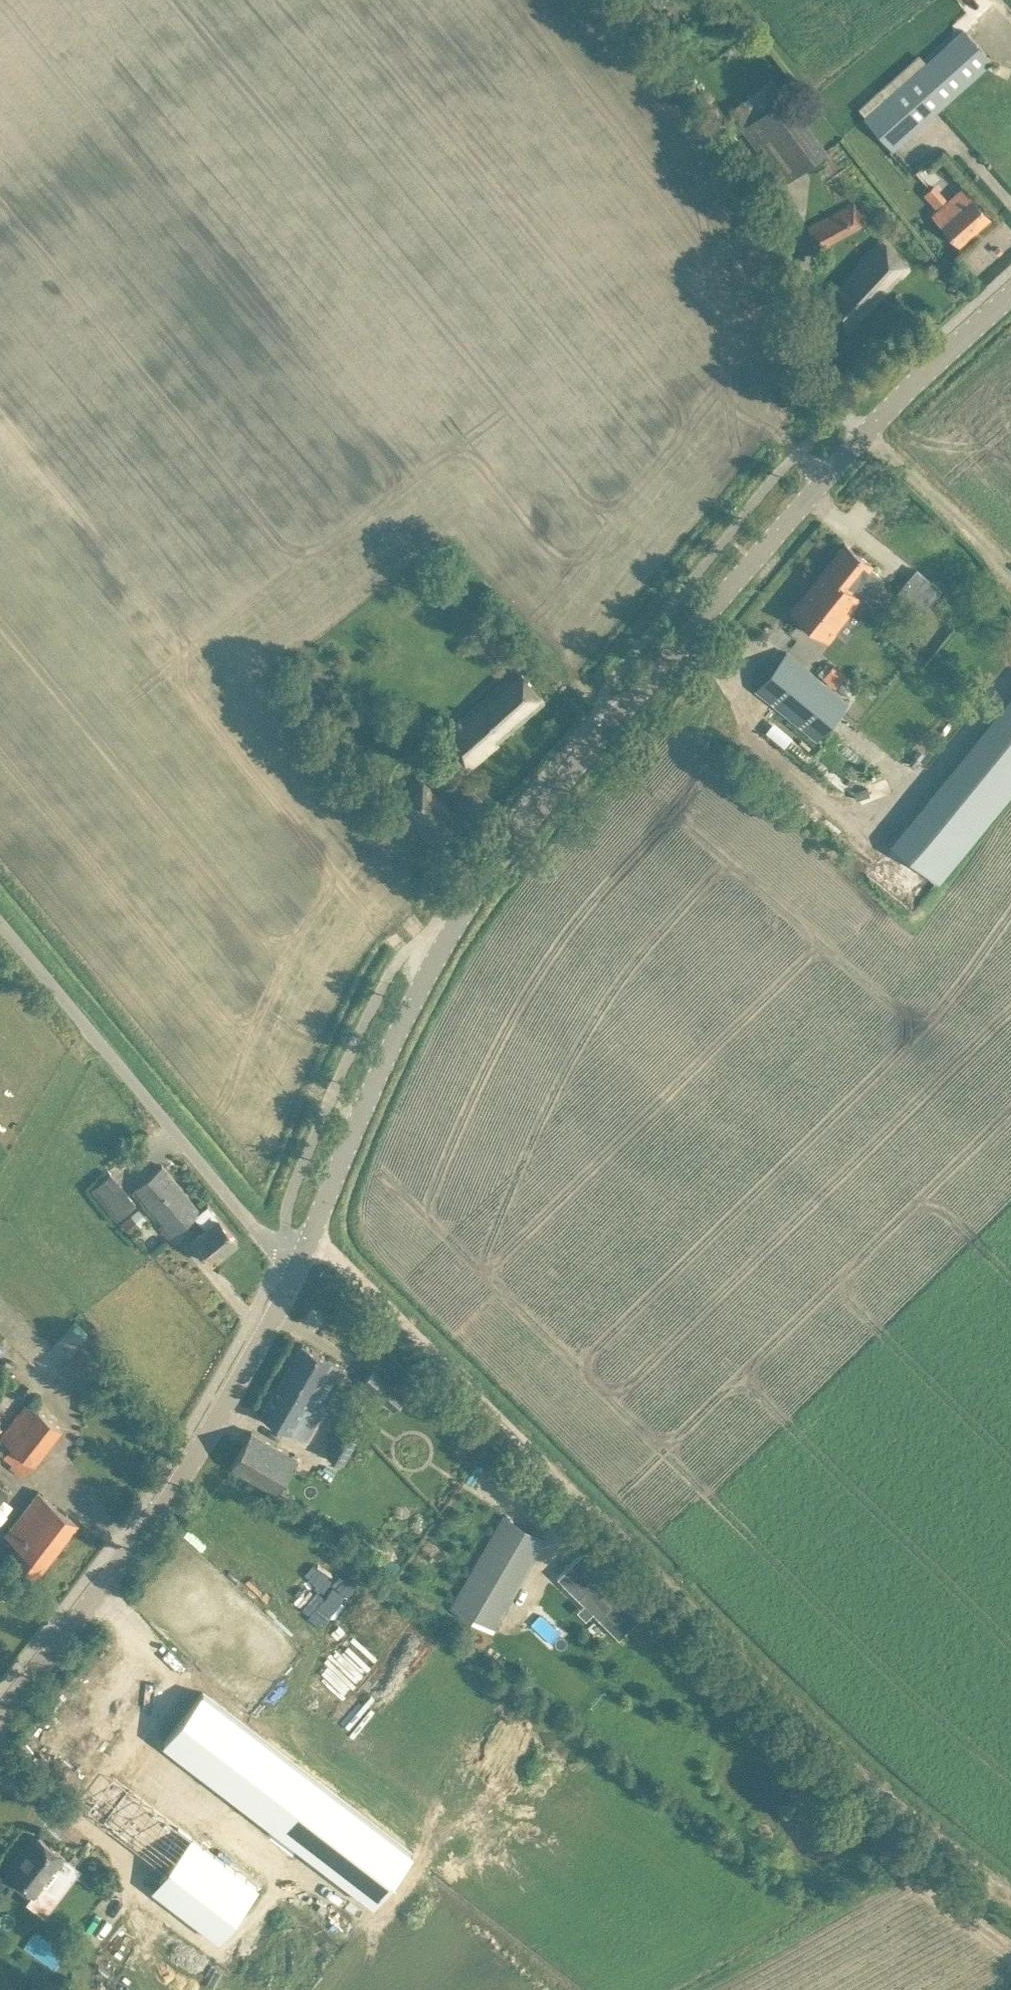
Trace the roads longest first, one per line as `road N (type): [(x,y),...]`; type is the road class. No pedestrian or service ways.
road 1 (tertiary): [(1010,295),(847,453),(495,865),(435,961),(246,1369),(181,1481),(0,1720)]
road 2 (track): [(1010,1890),(337,1258),(283,1249)]
road 3 (unclassified): [(283,1249),(0,919)]

